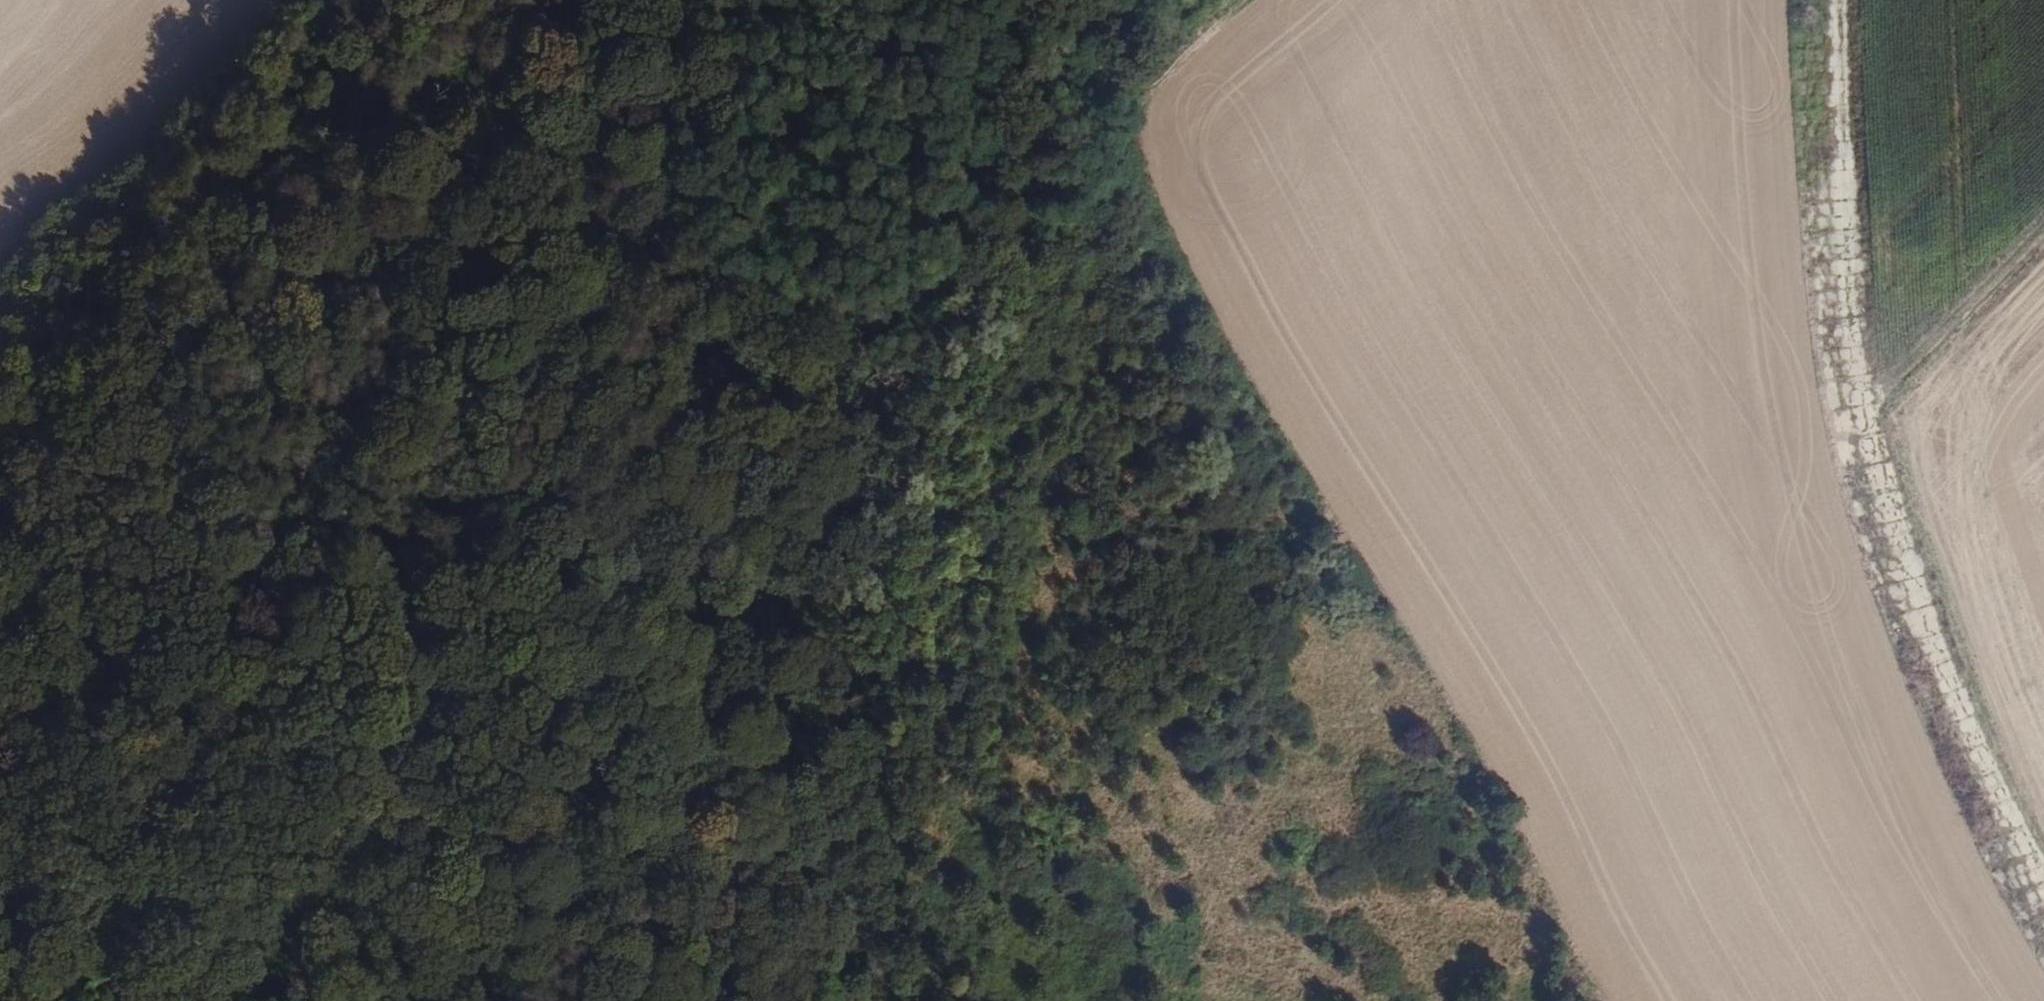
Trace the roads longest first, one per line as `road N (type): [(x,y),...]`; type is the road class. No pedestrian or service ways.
road 1 (track): [(2043,885),(1974,761),(1884,499),(1834,180),(1836,0)]
road 2 (track): [(1245,0),(1121,89)]

